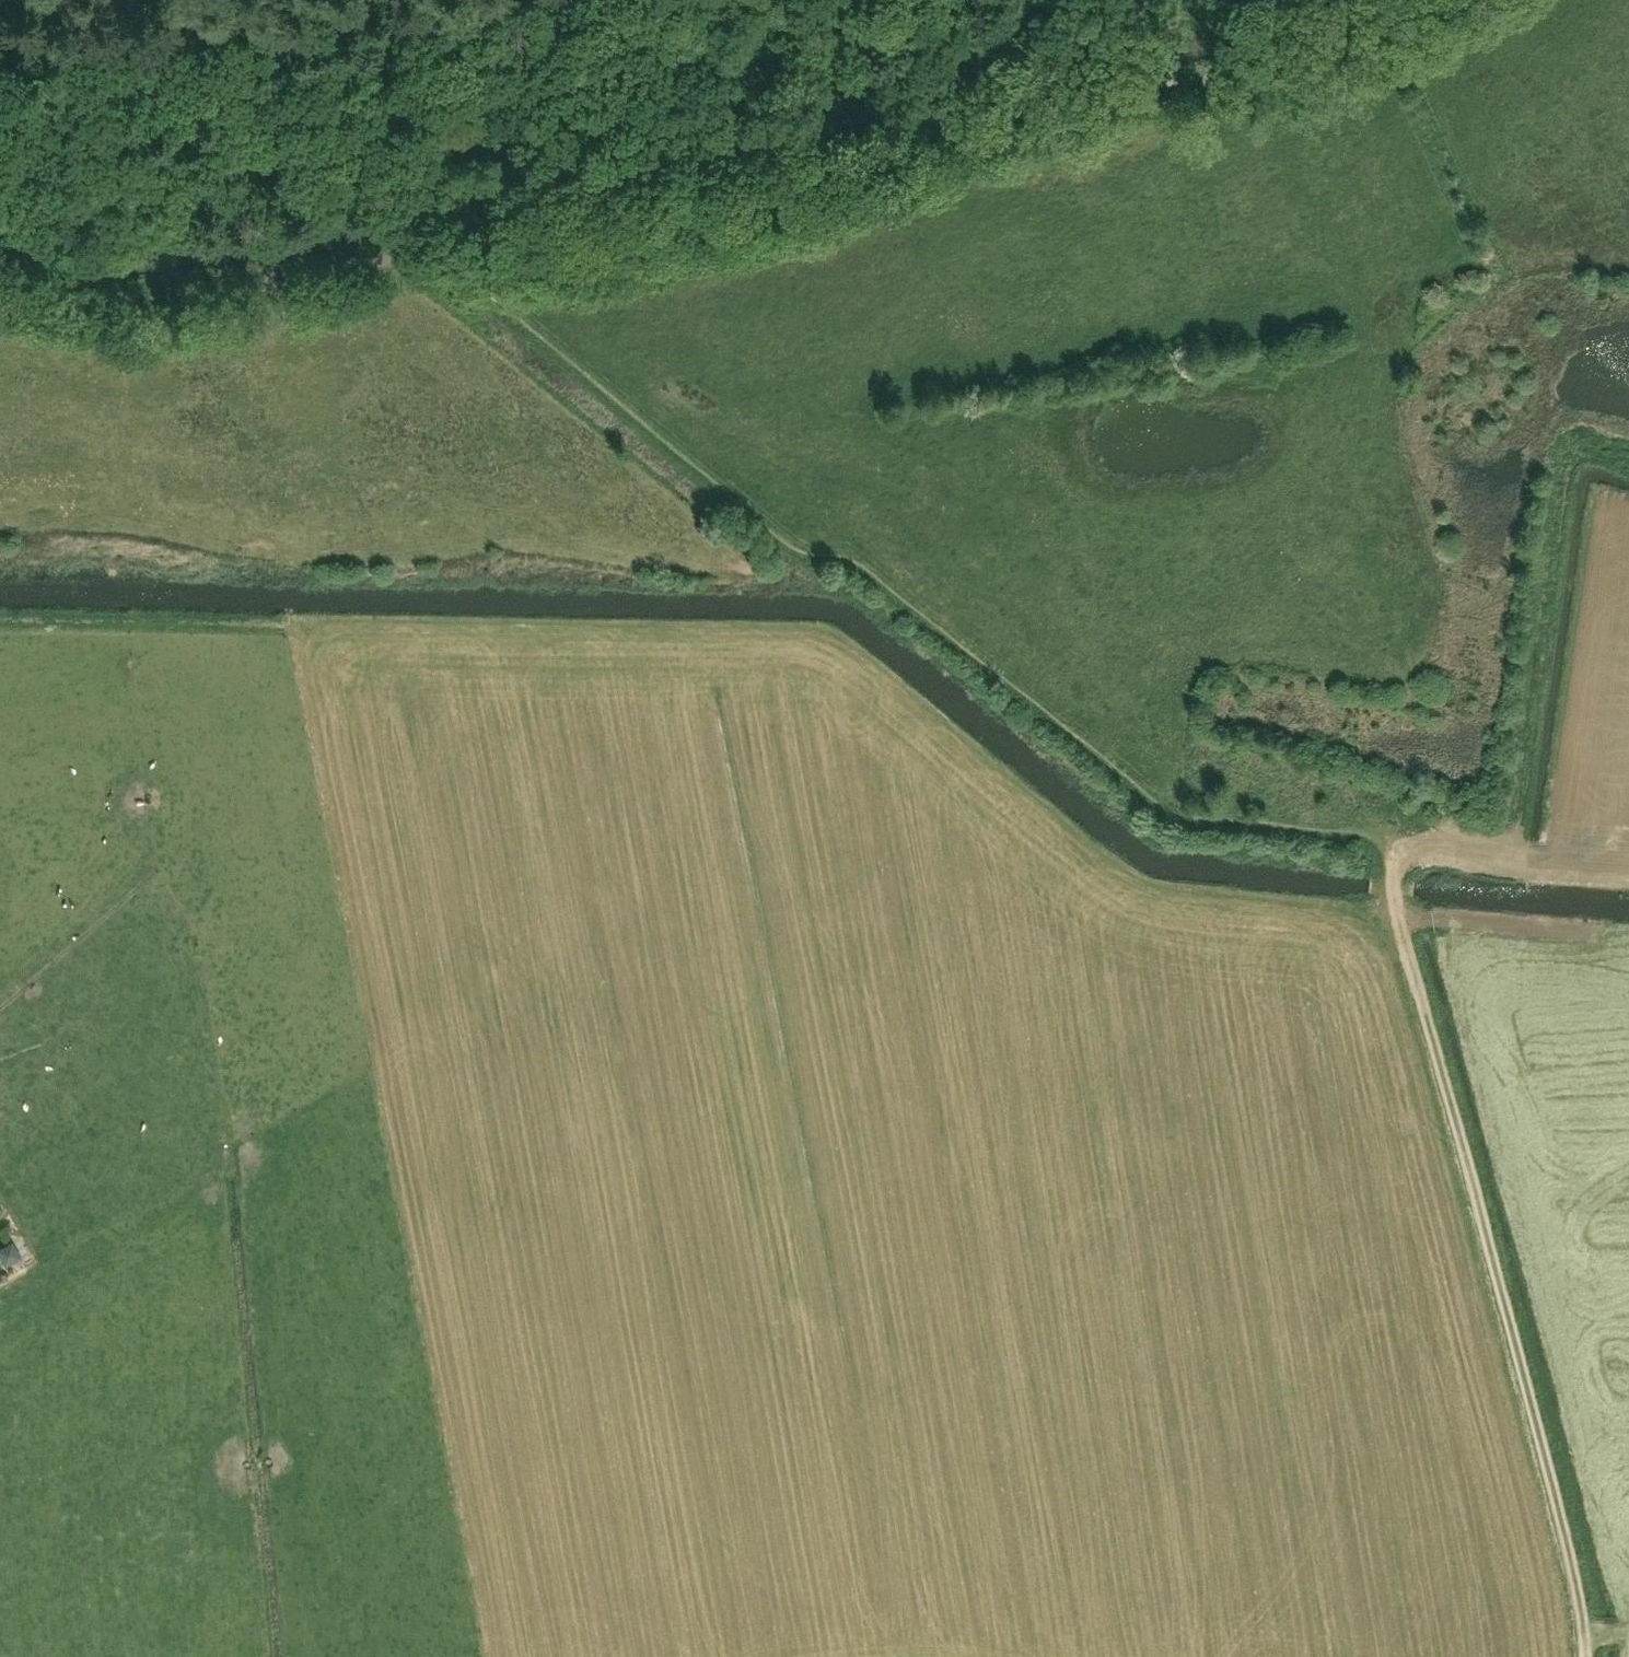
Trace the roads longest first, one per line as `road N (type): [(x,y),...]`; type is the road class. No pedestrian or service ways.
road 1 (track): [(1586,1656),(1580,1591),(1405,938),(1403,857)]
road 2 (unclassified): [(0,262),(90,293),(128,296),(429,253)]
road 3 (track): [(1403,857),(1442,848),(1541,860)]

